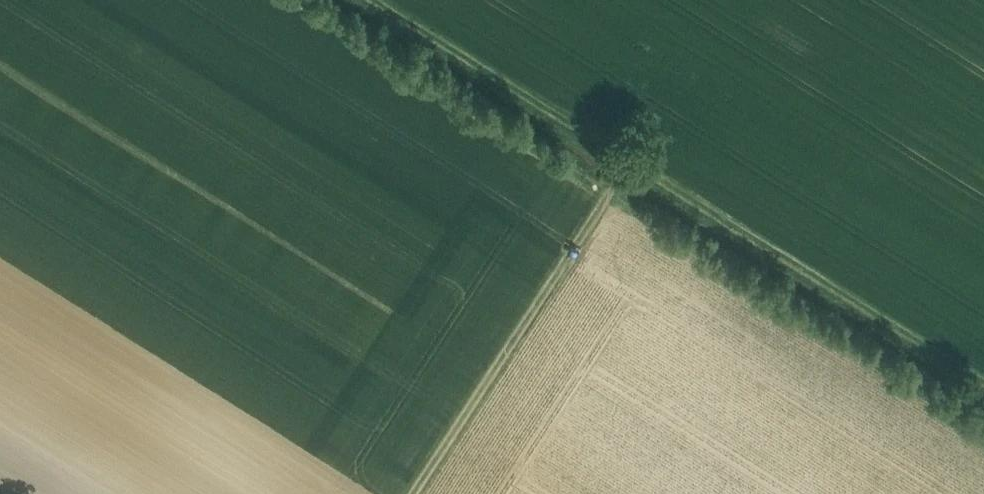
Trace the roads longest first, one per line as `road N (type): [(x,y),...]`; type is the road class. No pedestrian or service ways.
road 1 (track): [(370,0),(983,380)]
road 2 (track): [(629,164),(410,493)]

